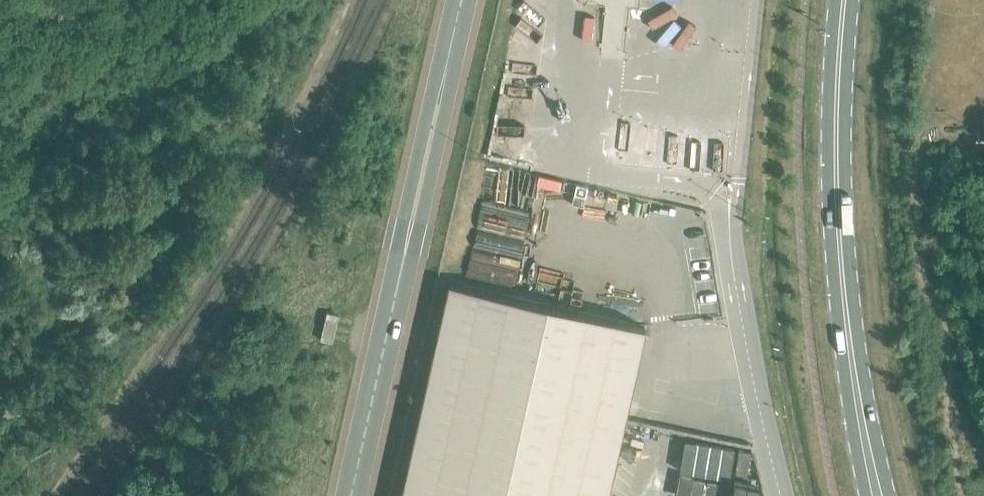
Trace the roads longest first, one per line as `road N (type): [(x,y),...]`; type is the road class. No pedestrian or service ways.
road 1 (primary): [(845,0),(836,278),(870,448)]

